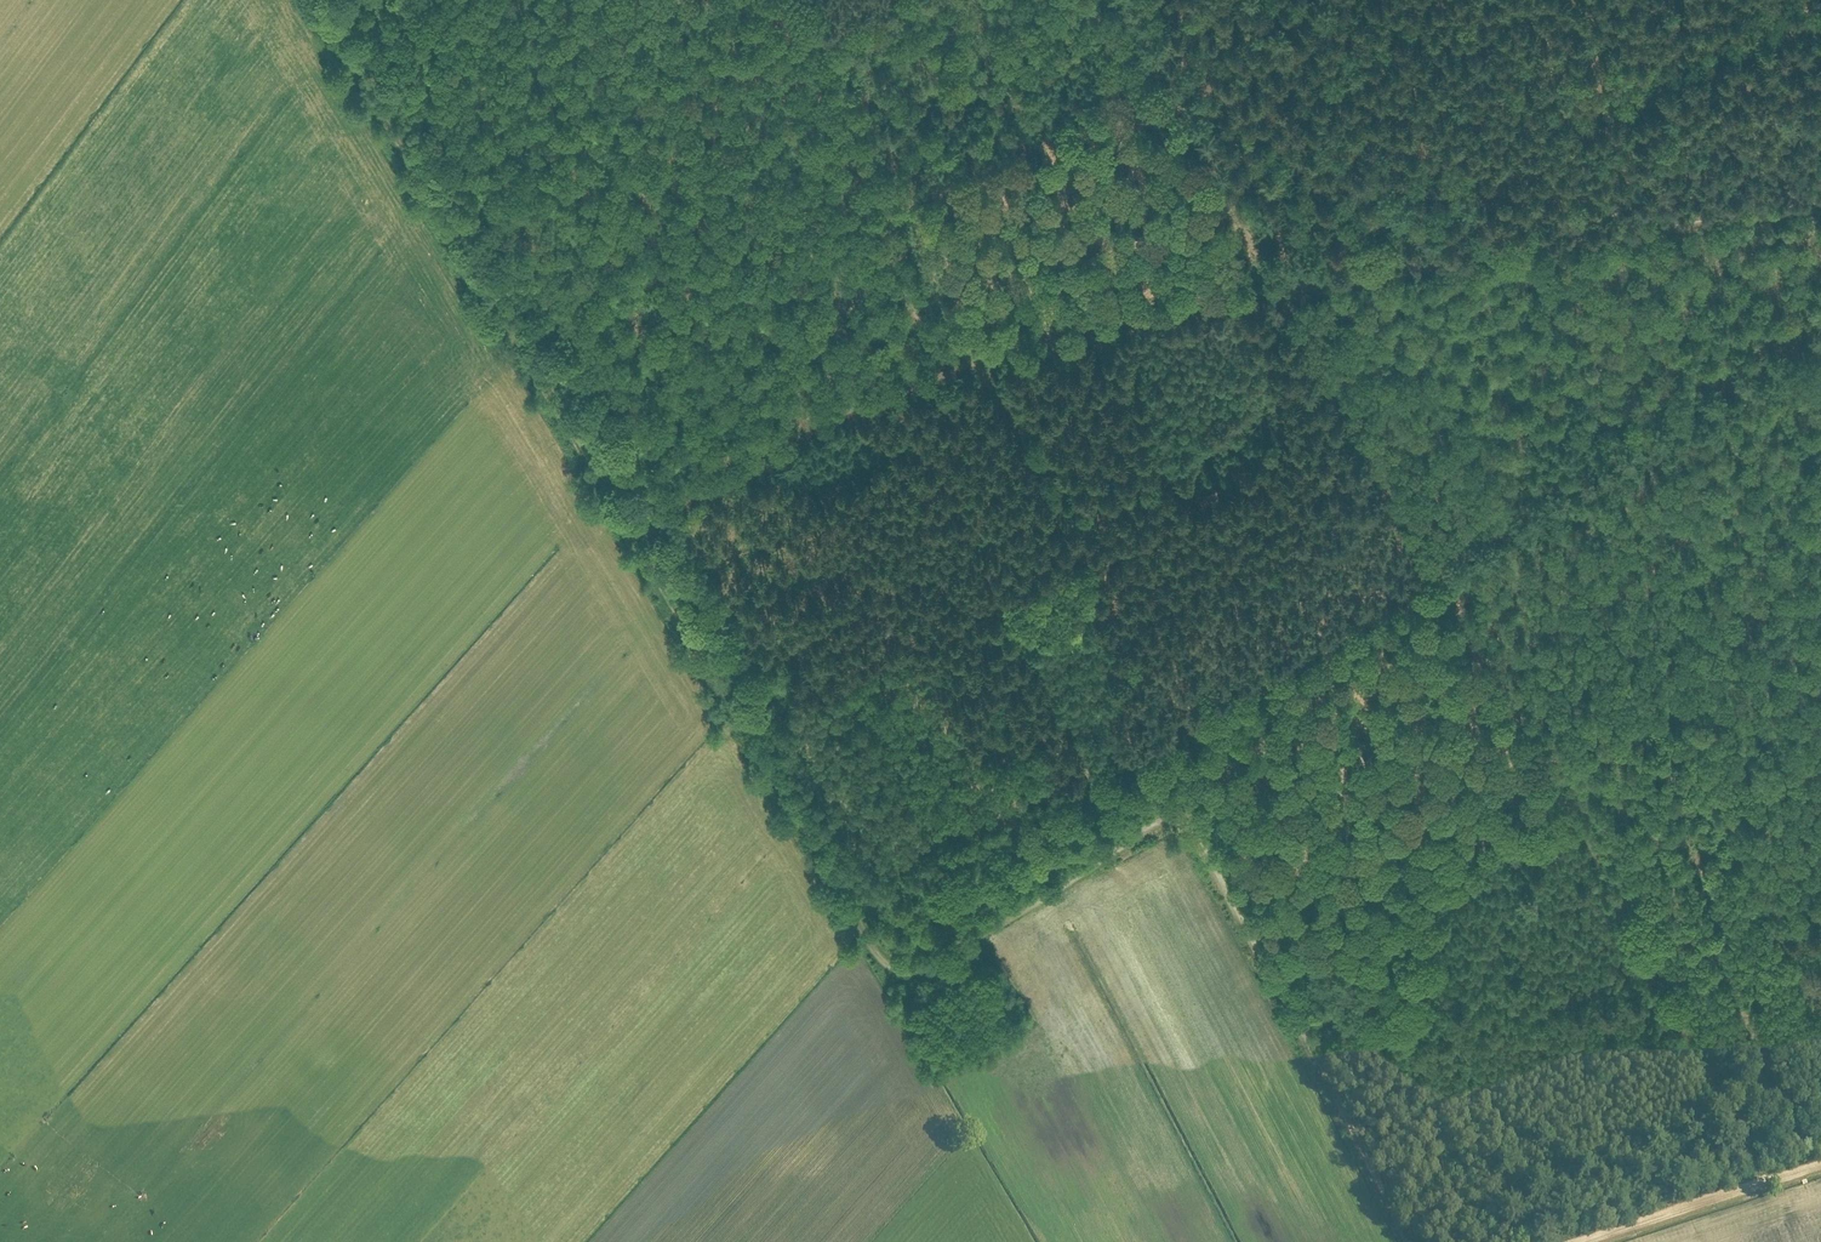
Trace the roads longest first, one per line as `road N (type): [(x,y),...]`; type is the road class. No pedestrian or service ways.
road 1 (track): [(1180,807),(894,984),(310,0)]
road 2 (track): [(1274,288),(1820,203)]
road 3 (track): [(1547,760),(1459,621),(1180,807)]
road 4 (track): [(1407,1241),(1180,807)]
road 5 (track): [(1547,760),(1766,1183)]
road 6 (track): [(1437,569),(1820,324)]
road 7 (track): [(1820,904),(1788,918),(1768,911),(1730,832),(1730,810),(1699,735),(1682,716),(1547,760)]
road 8 (track): [(1274,288),(1317,373),(1437,569)]
road 9 (track): [(915,378),(986,351),(1165,306)]
road 10 (track): [(1820,1165),(1586,1241)]
road 11 (track): [(1162,74),(1274,288)]

